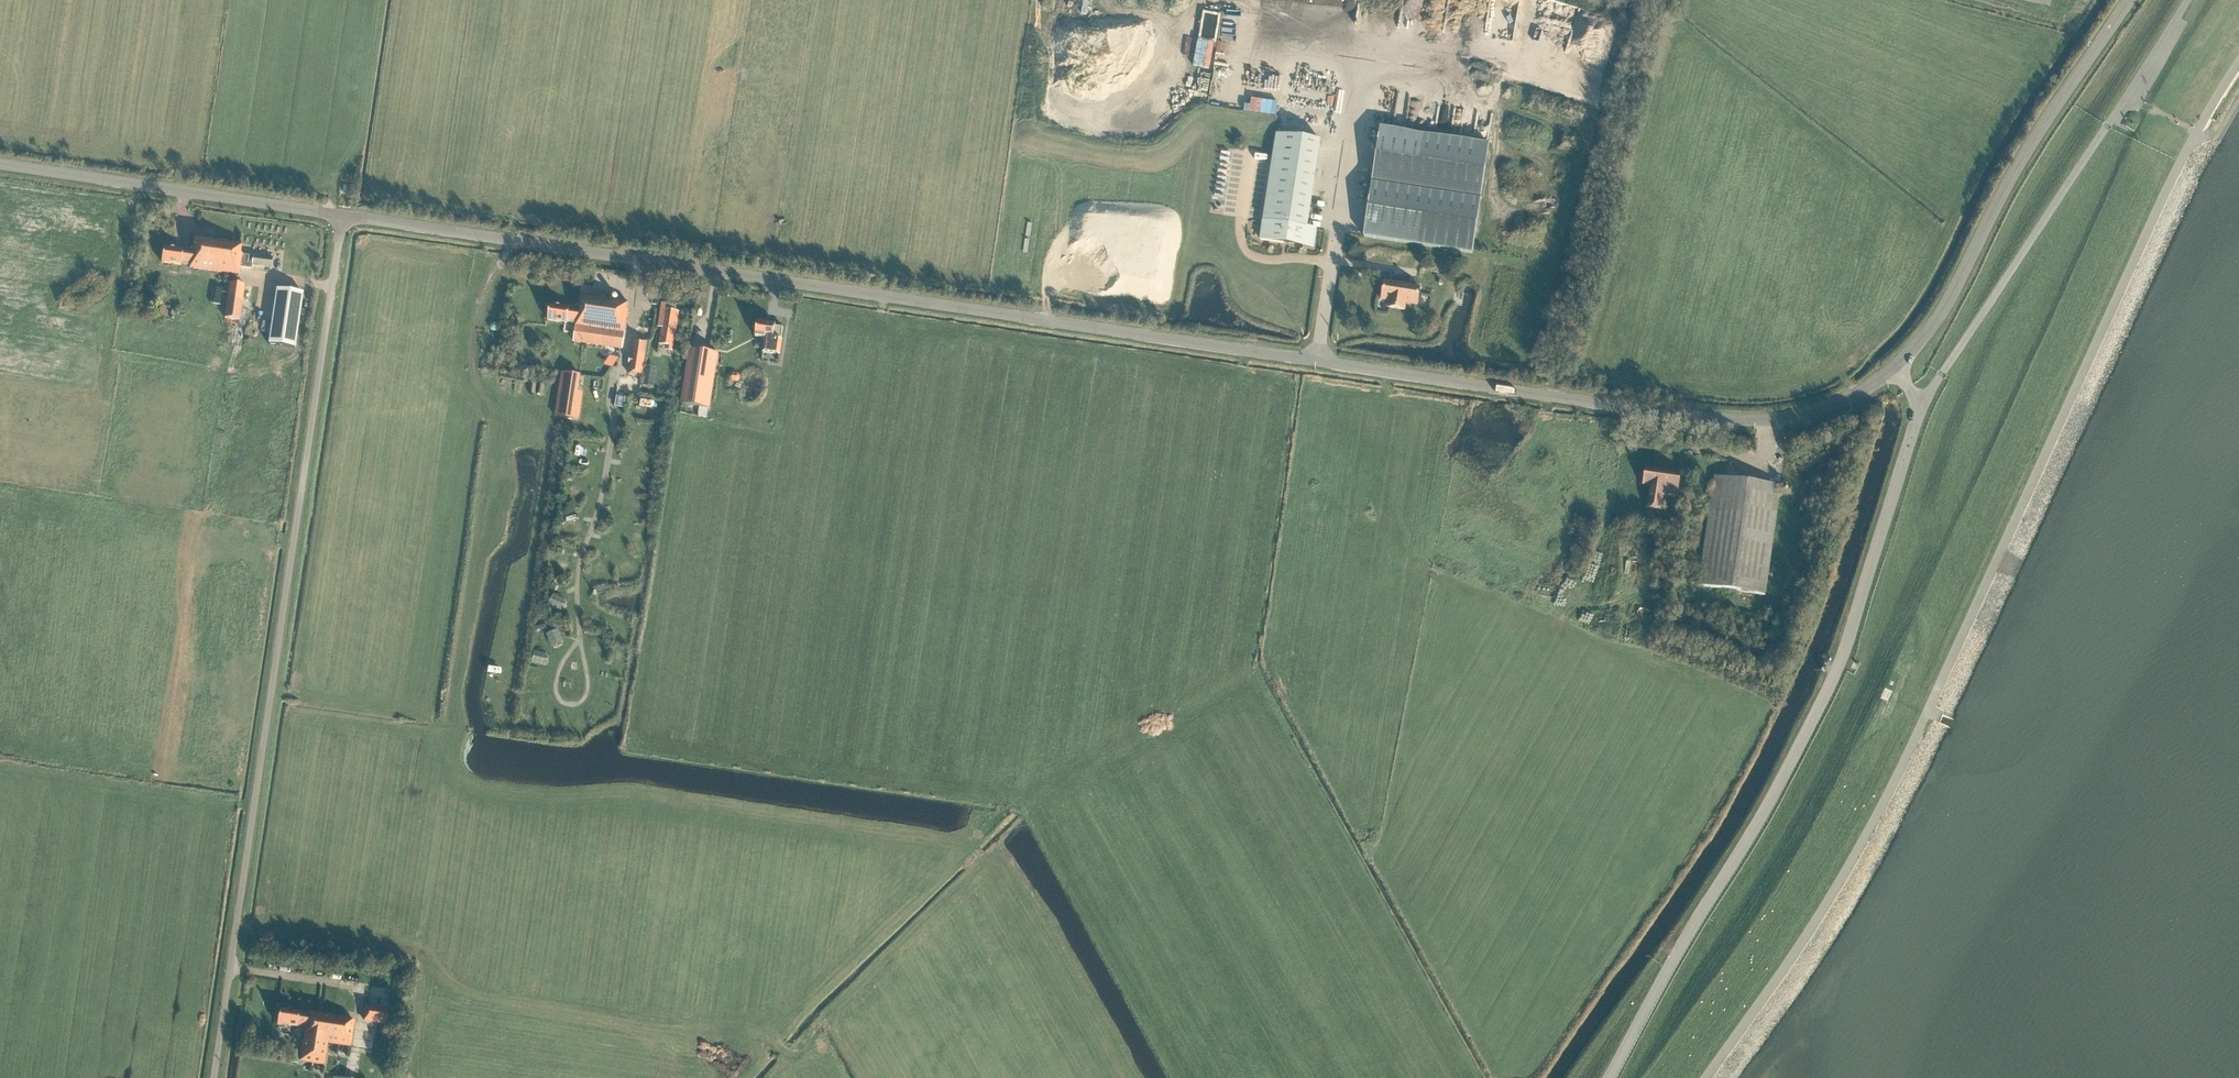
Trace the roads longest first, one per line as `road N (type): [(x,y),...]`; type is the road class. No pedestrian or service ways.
road 1 (unclassified): [(1896,373),(1794,418),(1728,422),(344,219)]
road 2 (unclassified): [(1718,1077),(1806,956),(1883,825),(2180,162),(2238,74)]
road 3 (unclassified): [(212,1077),(344,219)]
road 4 (track): [(1924,410),(1819,707),(1615,1077)]
road 5 (unclassified): [(2189,0),(1924,410),(1896,373)]
road 6 (track): [(644,263),(624,374),(613,377),(604,484),(578,568),(588,684),(581,702),(570,706),(555,686),(568,652)]
road 7 (unclassified): [(1896,373),(1938,323),(2013,182),(2134,0)]
road 8 (unclassified): [(344,219),(0,167)]

